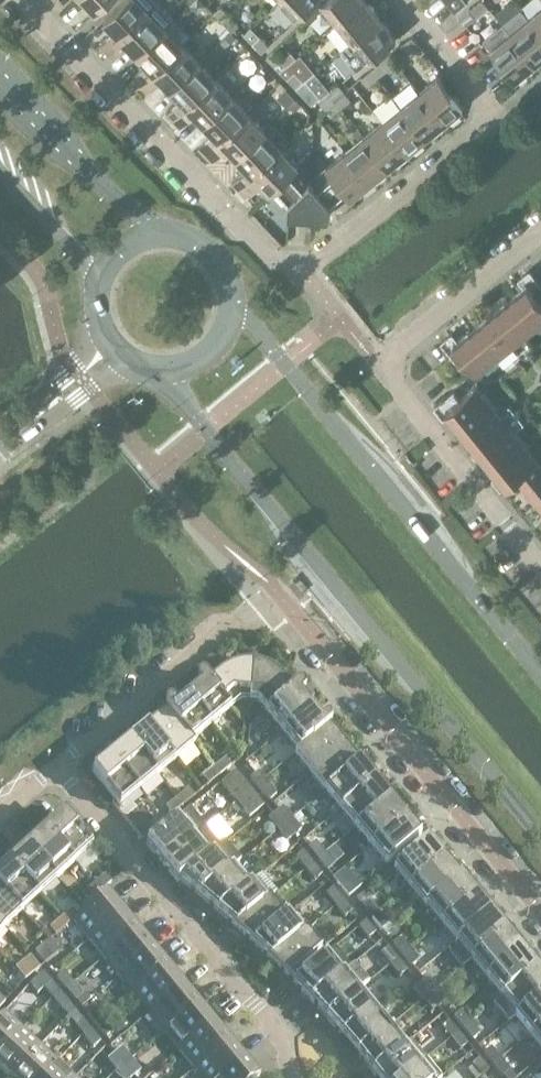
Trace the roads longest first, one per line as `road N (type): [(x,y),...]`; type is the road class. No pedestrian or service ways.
road 1 (residential): [(408,0),(494,114),(305,262),(26,0)]
road 2 (secondary): [(153,372),(208,428),(540,838)]
road 3 (secondary): [(540,673),(230,291)]
road 4 (residential): [(540,567),(381,364),(540,240)]
road 5 (residential): [(540,919),(271,602)]
road 6 (residential): [(302,1077),(59,764)]
road 7 (residential): [(59,764),(150,687),(271,602)]
road 8 (secondary): [(171,239),(122,210),(0,88)]
road 9 (secondary): [(0,169),(65,237),(97,293)]
road 10 (secondary): [(153,372),(195,365),(212,352),(225,334),(230,291)]

